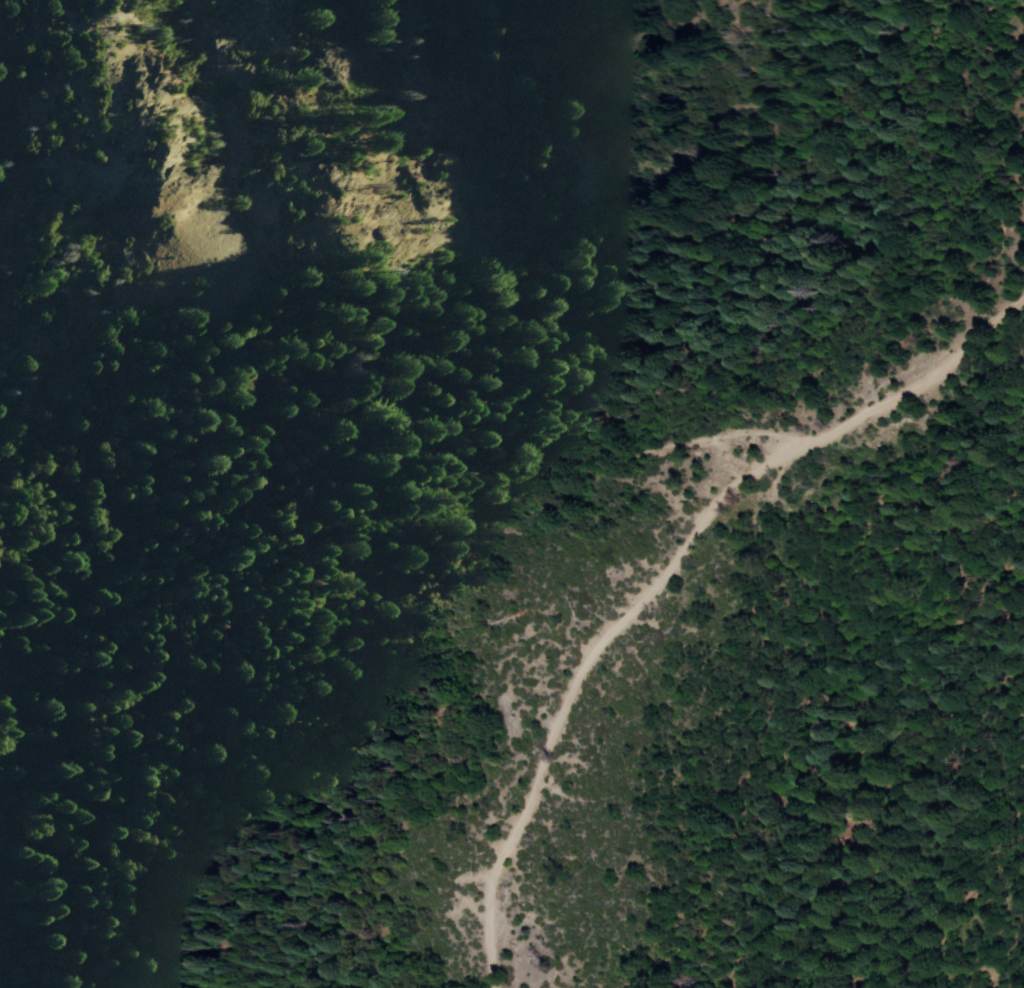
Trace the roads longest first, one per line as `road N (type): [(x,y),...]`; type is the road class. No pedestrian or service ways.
road 1 (track): [(2,987),(49,914),(243,513),(297,455),(357,430),(666,464),(713,482),(730,506)]
road 2 (residential): [(515,987),(498,950),(502,879),(554,746),(606,645),(673,585),(730,506),(899,397),(1023,301)]

